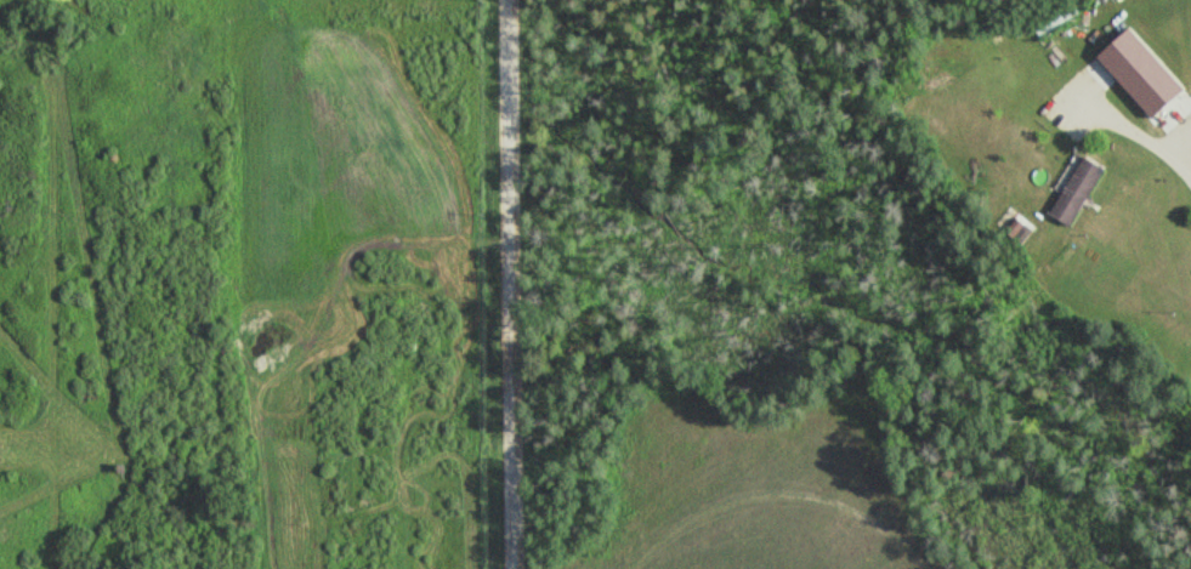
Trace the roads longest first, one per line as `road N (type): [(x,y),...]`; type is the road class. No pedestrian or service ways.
road 1 (residential): [(520,568),(513,0)]
road 2 (track): [(514,75),(420,0)]

